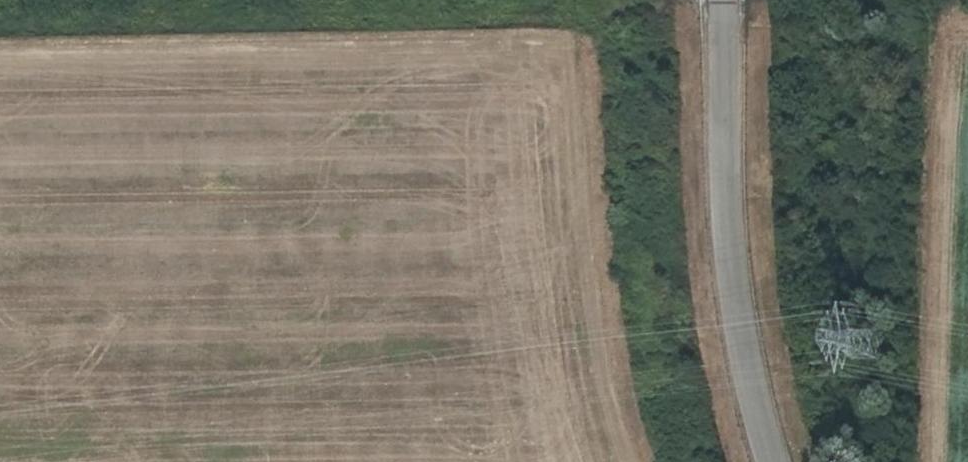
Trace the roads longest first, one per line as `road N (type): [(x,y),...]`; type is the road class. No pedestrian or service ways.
road 1 (unclassified): [(774,461),(732,234),(727,0)]

